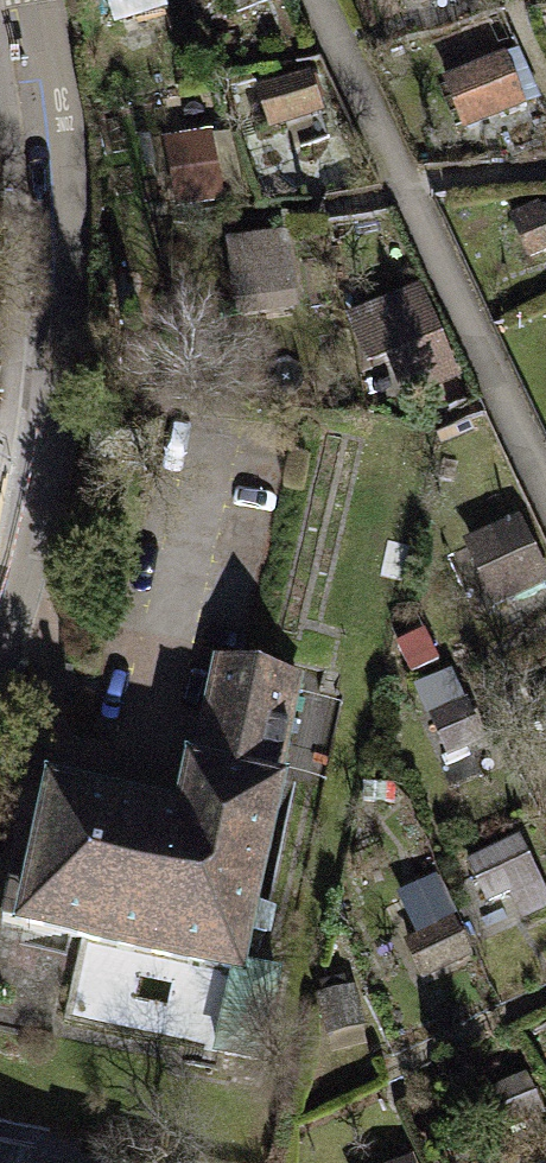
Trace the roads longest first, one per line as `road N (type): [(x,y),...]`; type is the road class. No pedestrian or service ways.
road 1 (residential): [(38,0),(58,238),(54,397),(0,575)]

